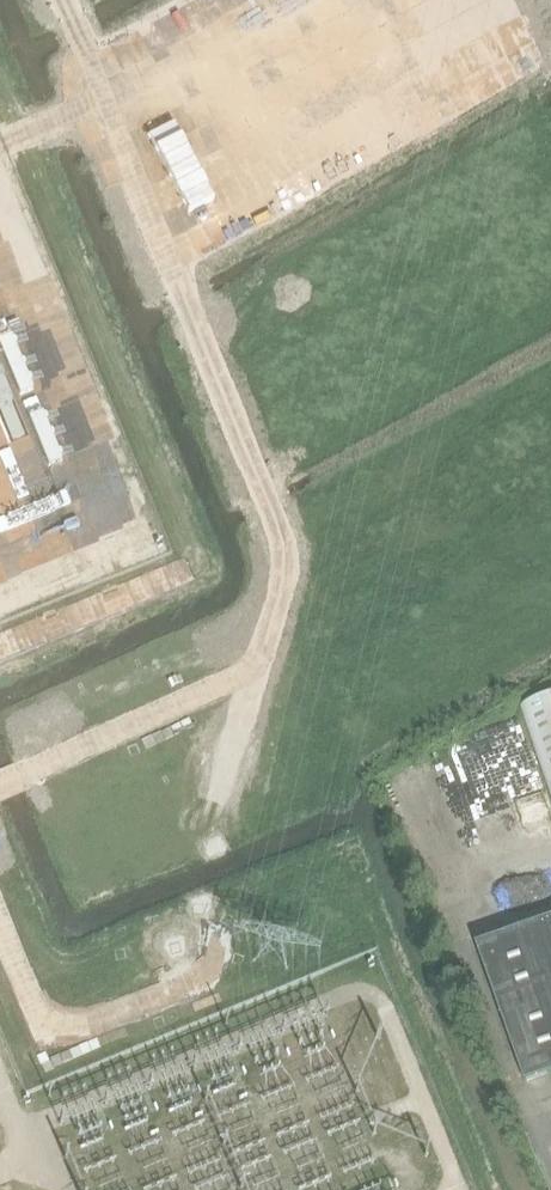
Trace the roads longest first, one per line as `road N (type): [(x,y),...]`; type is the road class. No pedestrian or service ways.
road 1 (track): [(286,576),(282,531),(64,0)]

